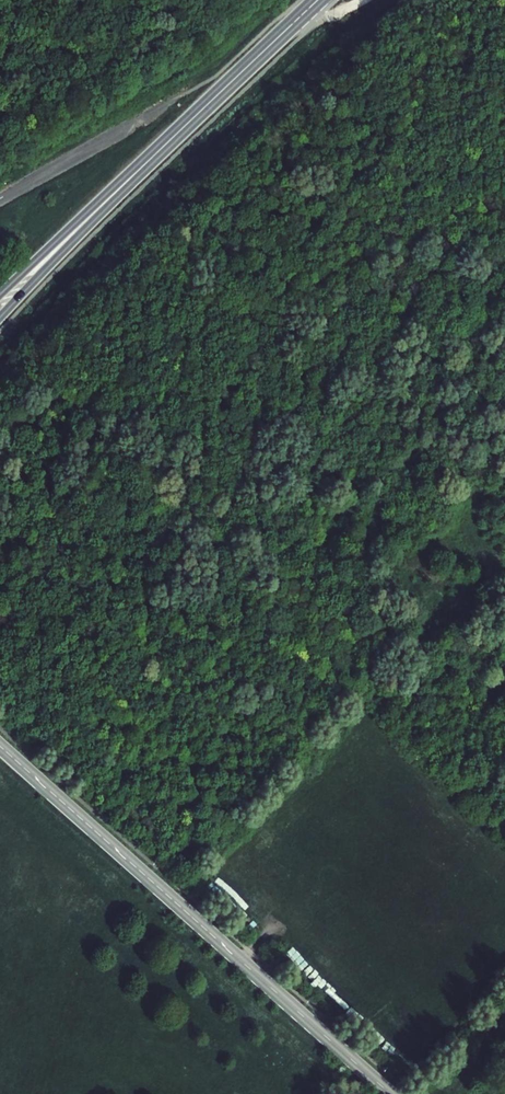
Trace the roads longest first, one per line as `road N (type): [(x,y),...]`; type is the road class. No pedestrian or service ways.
road 1 (secondary): [(0,746),(390,1093)]
road 2 (secondary): [(0,318),(174,136)]
road 3 (secondary): [(174,136),(0,294)]
road 4 (secondary): [(174,136),(318,0)]

